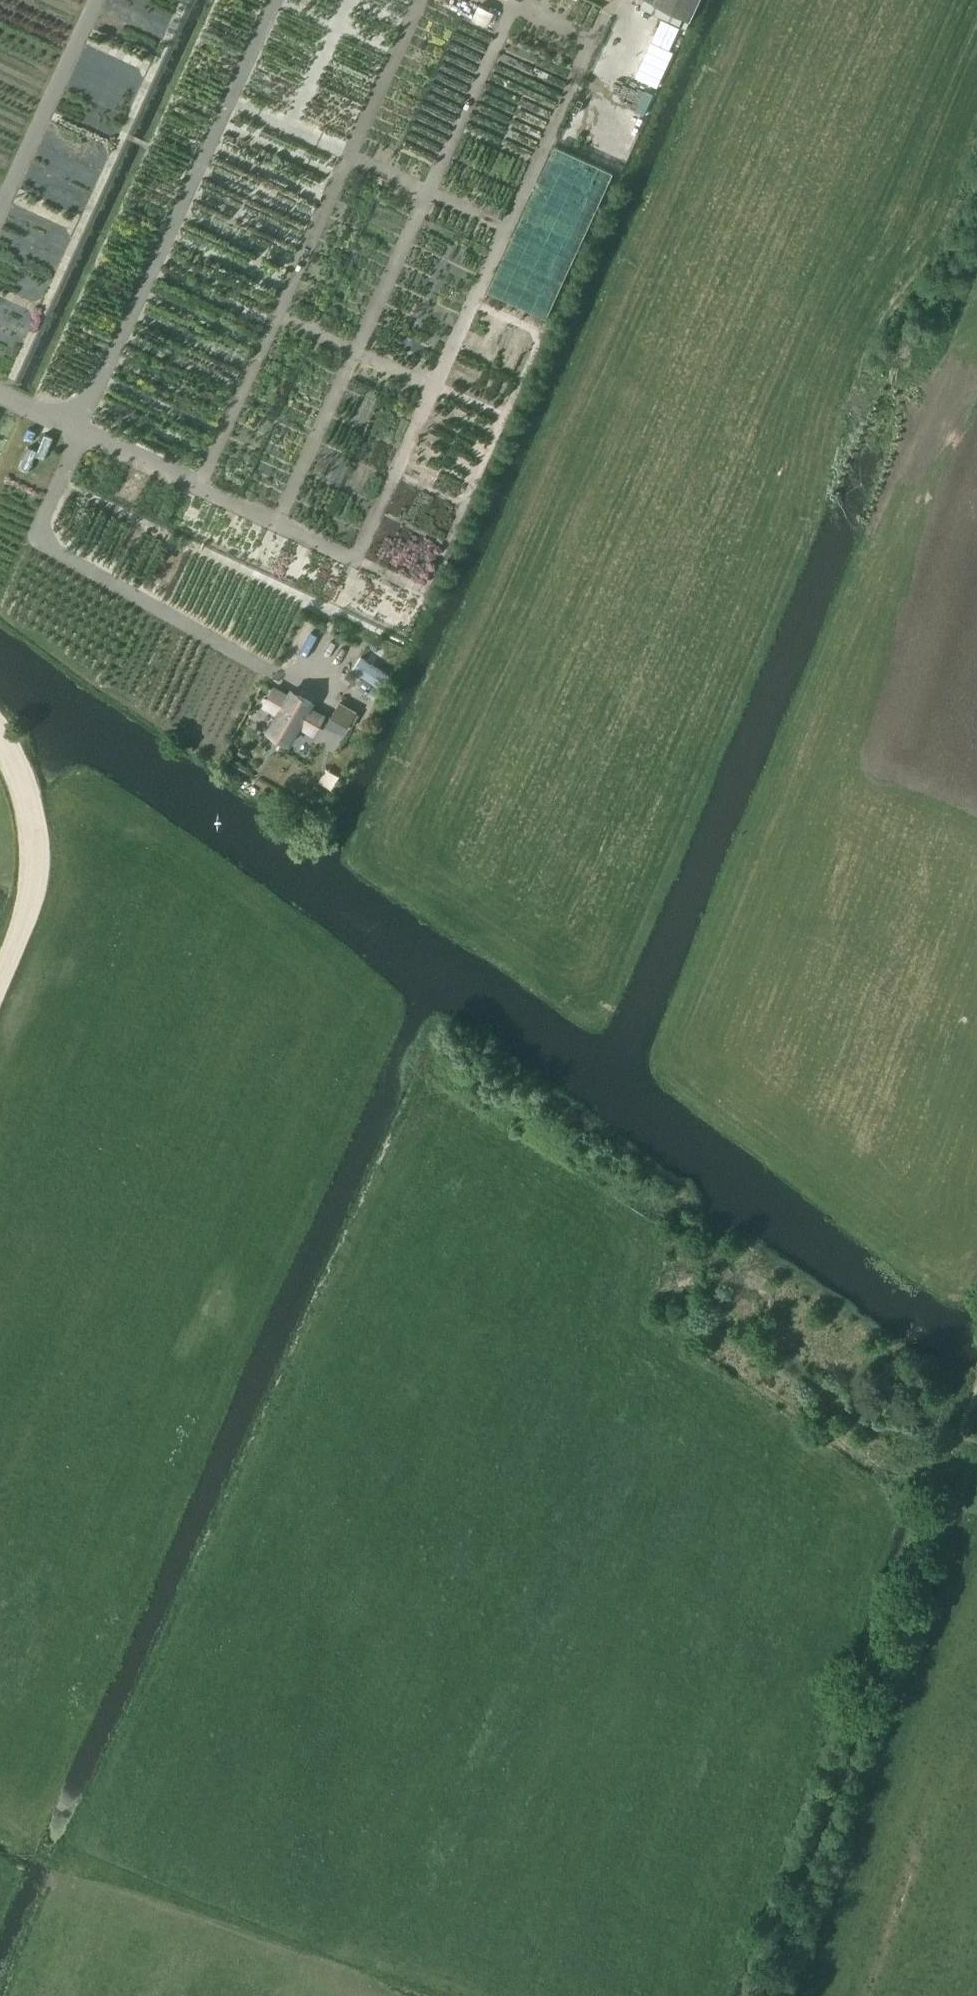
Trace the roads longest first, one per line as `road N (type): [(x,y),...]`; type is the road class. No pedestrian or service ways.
road 1 (track): [(767,1995),(976,1387)]

